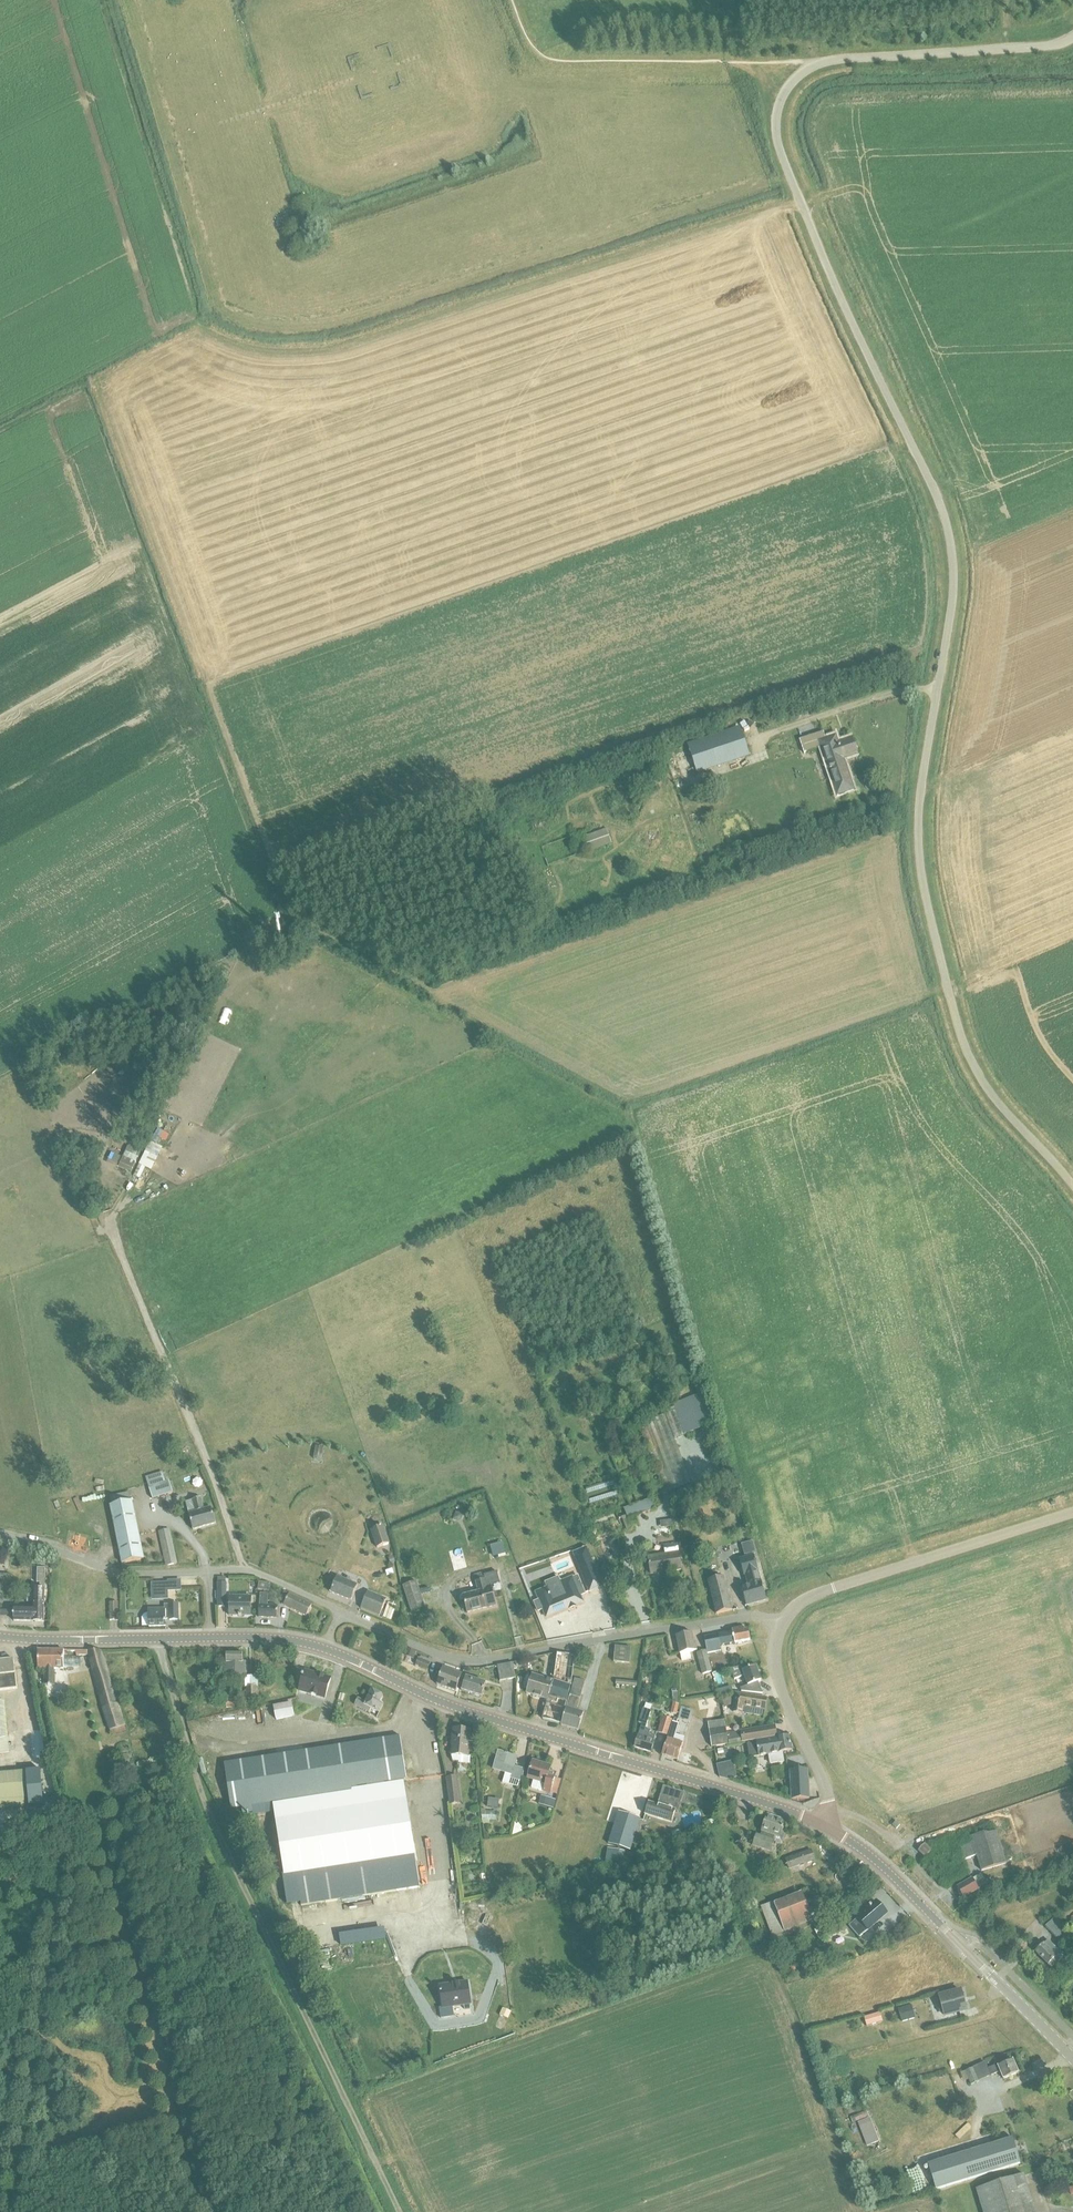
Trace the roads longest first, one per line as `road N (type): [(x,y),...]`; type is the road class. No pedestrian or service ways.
road 1 (unclassified): [(1072,1186),(989,1090),(961,1035),(920,868),(926,763),(953,602),(949,530),(851,322),(782,155),(775,119),(783,93),(815,64),(1046,46),(1072,36)]
road 2 (track): [(156,1639),(206,1802),(400,2211)]
road 3 (tertiary): [(327,1649),(445,1705),(825,1825)]
road 4 (residential): [(342,1612),(425,1650),(474,1661),(718,1620),(781,1622)]
road 5 (track): [(244,1570),(206,1454),(123,1261),(113,1224),(125,1201)]
road 6 (tertiary): [(1072,2057),(909,1891),(825,1825)]
road 7 (unclassified): [(781,1622),(801,1601),(835,1586),(1072,1515)]
road 8 (unclassified): [(825,1825),(827,1790),(777,1677),(781,1622)]
road 9 (residential): [(208,1571),(110,1570),(0,1539)]
road 10 (tertiary): [(0,1638),(211,1638)]
road 11 (residential): [(342,1612),(261,1574),(208,1571)]

